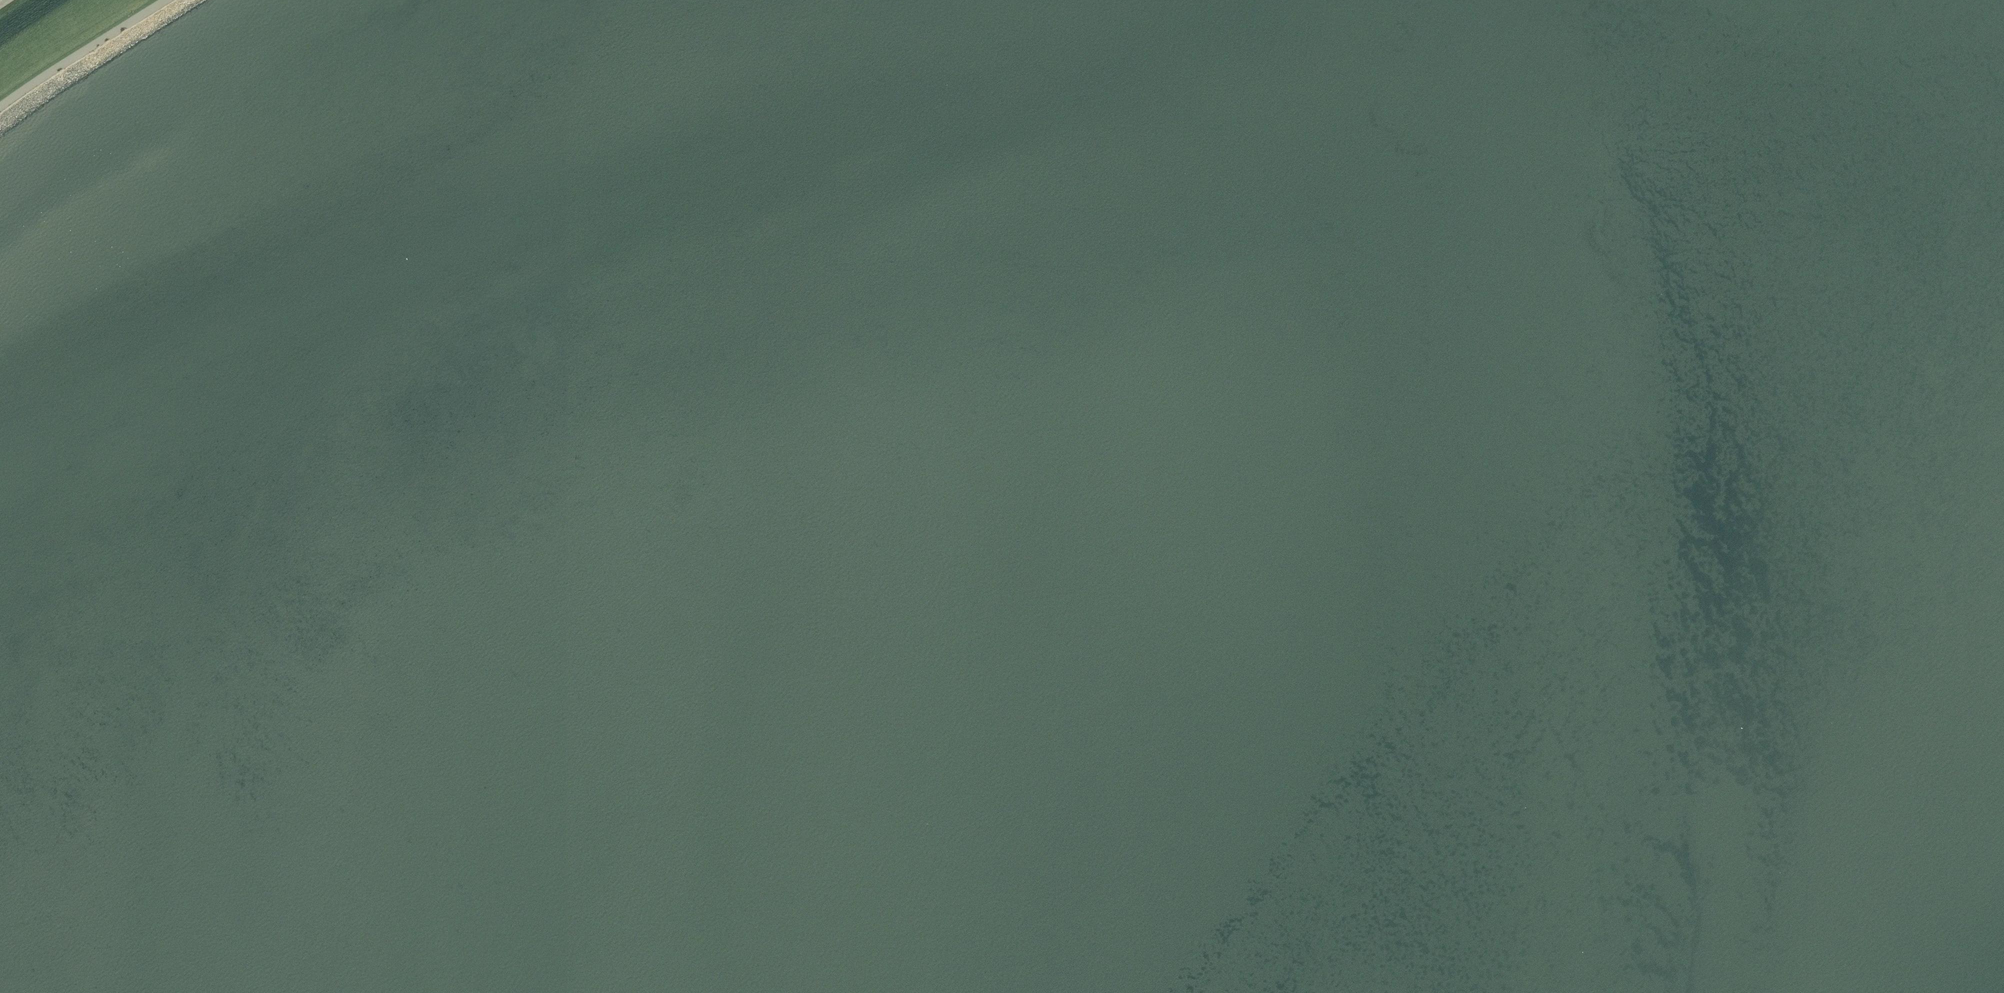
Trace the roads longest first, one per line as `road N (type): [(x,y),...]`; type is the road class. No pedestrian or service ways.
road 1 (unclassified): [(0,117),(177,0)]

